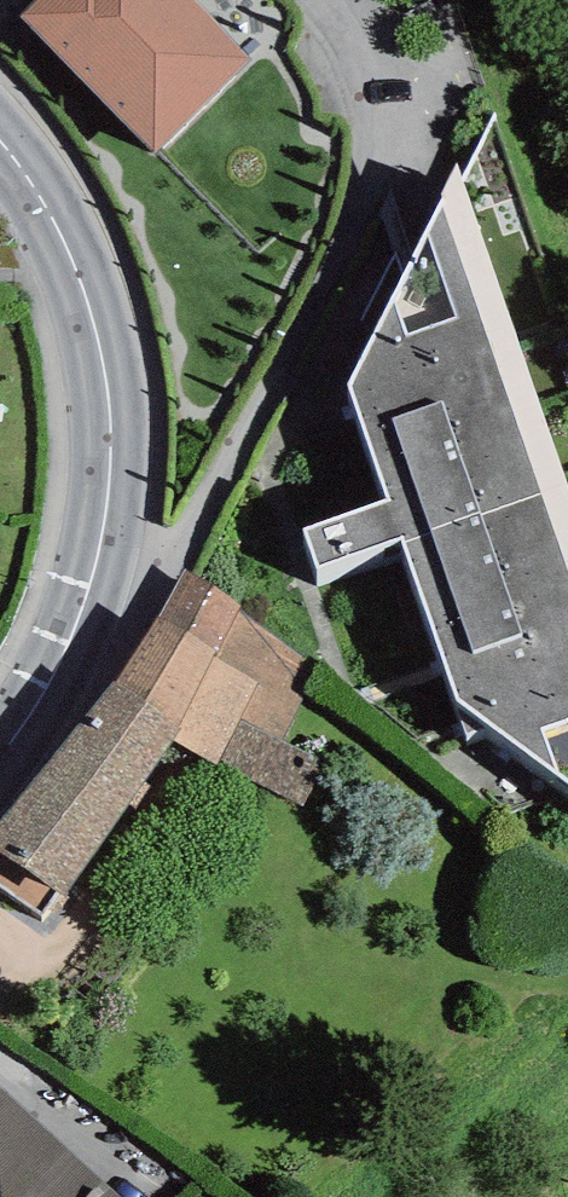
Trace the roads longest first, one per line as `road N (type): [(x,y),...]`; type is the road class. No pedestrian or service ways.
road 1 (residential): [(285,0),(330,33),(382,111),(383,173),(354,255),(189,540),(47,688)]
road 2 (secondary): [(0,140),(63,235),(107,392),(105,522),(86,601),(47,688)]

